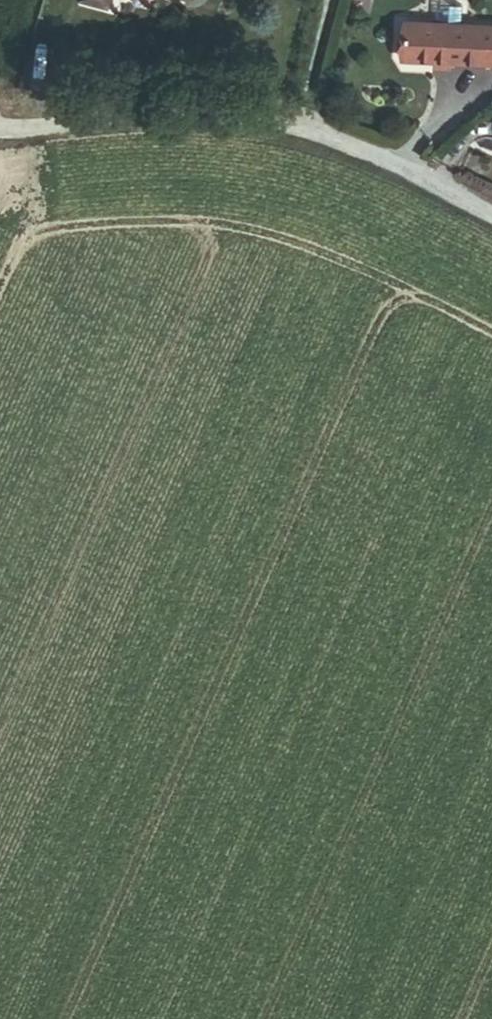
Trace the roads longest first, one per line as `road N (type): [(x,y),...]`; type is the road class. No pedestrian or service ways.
road 1 (unclassified): [(491,206),(451,184),(309,134),(163,116),(0,132)]

